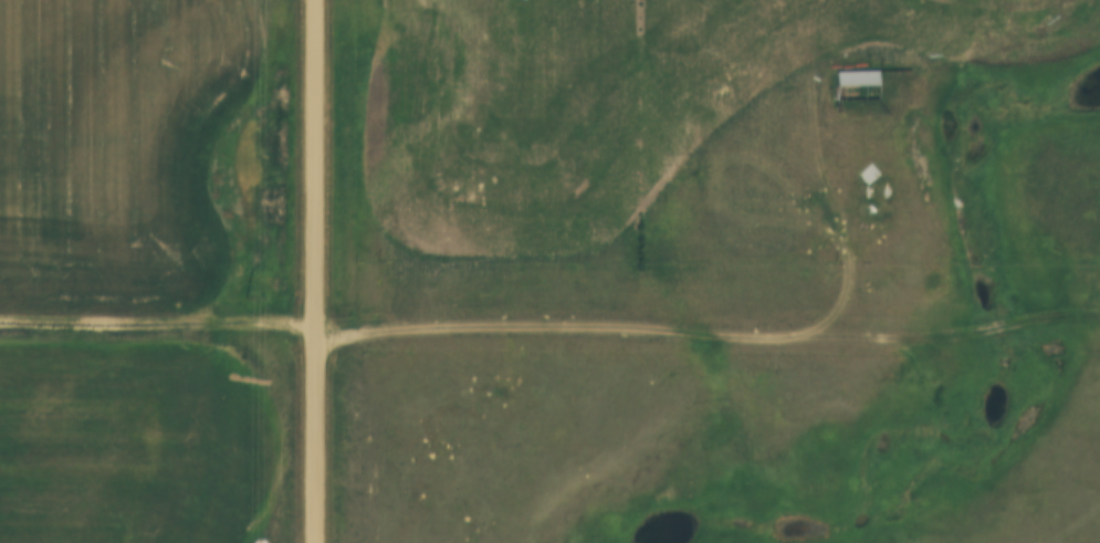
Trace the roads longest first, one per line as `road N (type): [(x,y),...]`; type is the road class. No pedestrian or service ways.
road 1 (track): [(0,321),(353,320),(433,330),(952,341),(1013,321),(1099,312)]
road 2 (residential): [(319,0),(318,542)]
road 3 (track): [(823,335),(847,303),(856,269),(845,111)]

